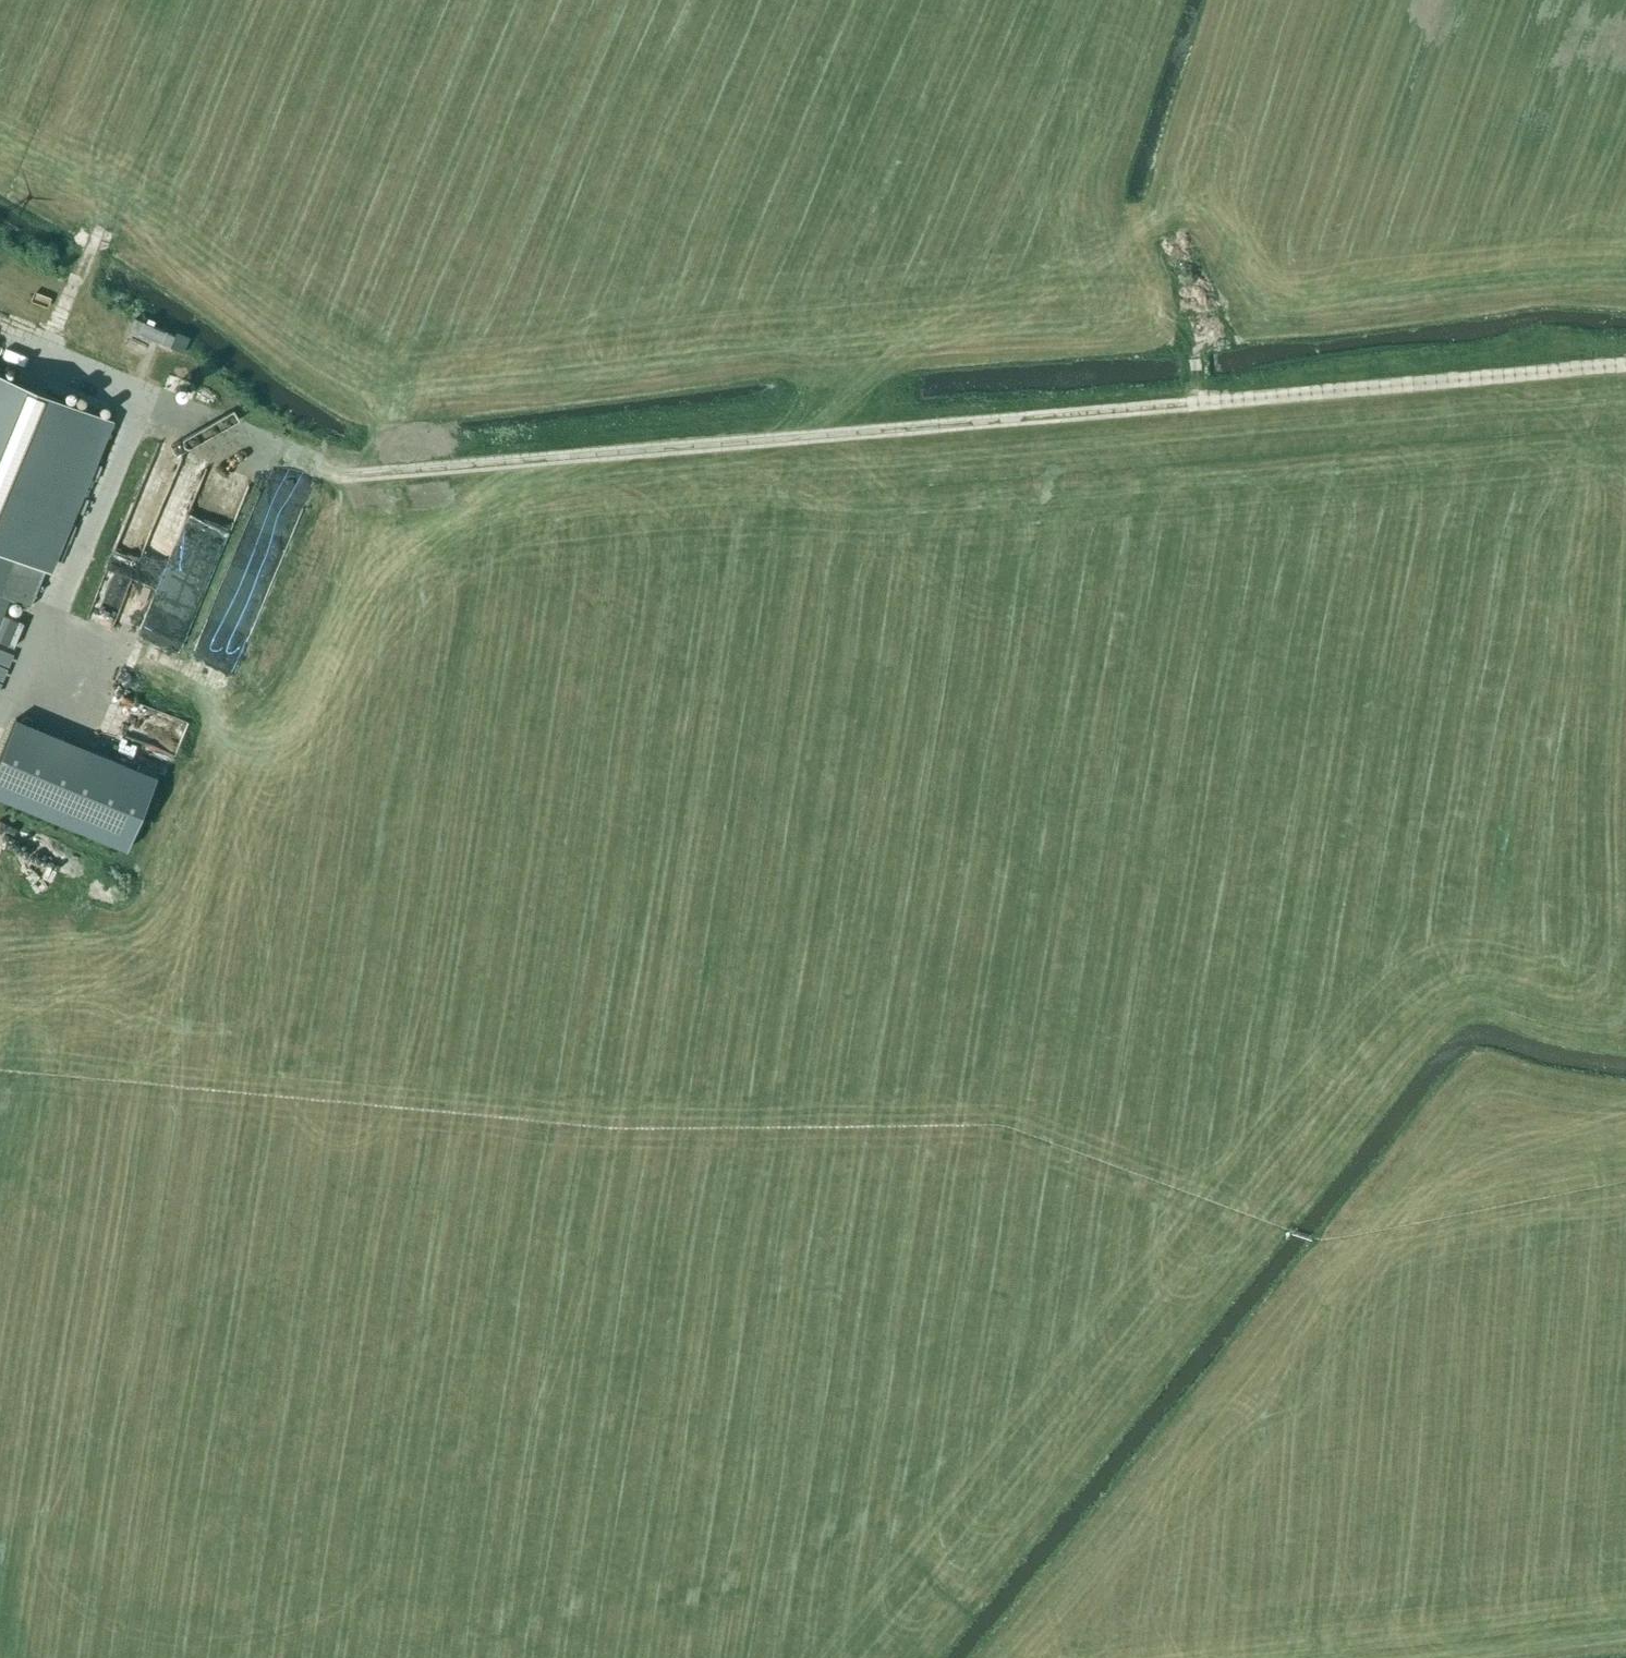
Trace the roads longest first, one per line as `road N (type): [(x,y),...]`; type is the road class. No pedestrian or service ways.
road 1 (track): [(302,471),(346,479),(1625,363)]
road 2 (track): [(37,359),(99,232)]

